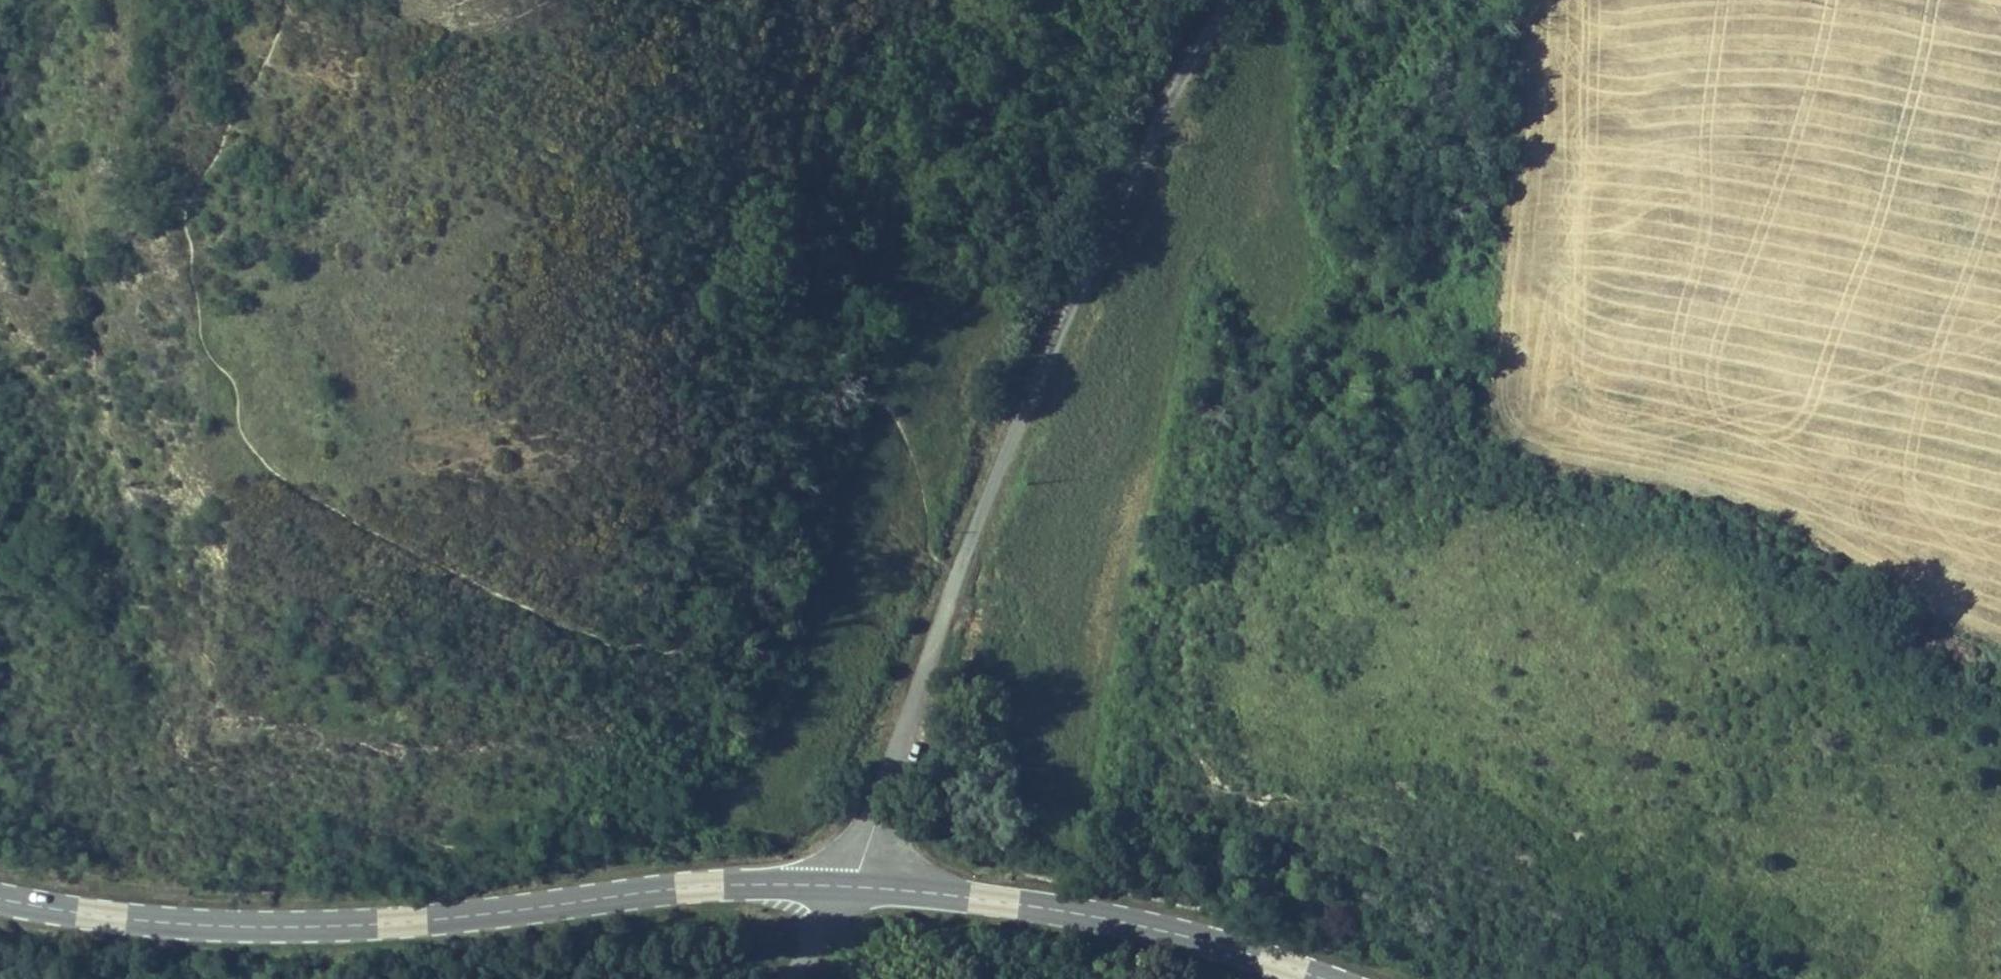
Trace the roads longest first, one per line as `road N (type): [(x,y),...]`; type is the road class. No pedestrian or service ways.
road 1 (unclassified): [(850,886),(1011,438),(1138,154),(1225,0)]
road 2 (tertiary): [(0,899),(106,917),(287,927),(476,915),(715,883),(850,886)]
road 3 (tertiary): [(850,886),(1126,921),(1324,978)]

